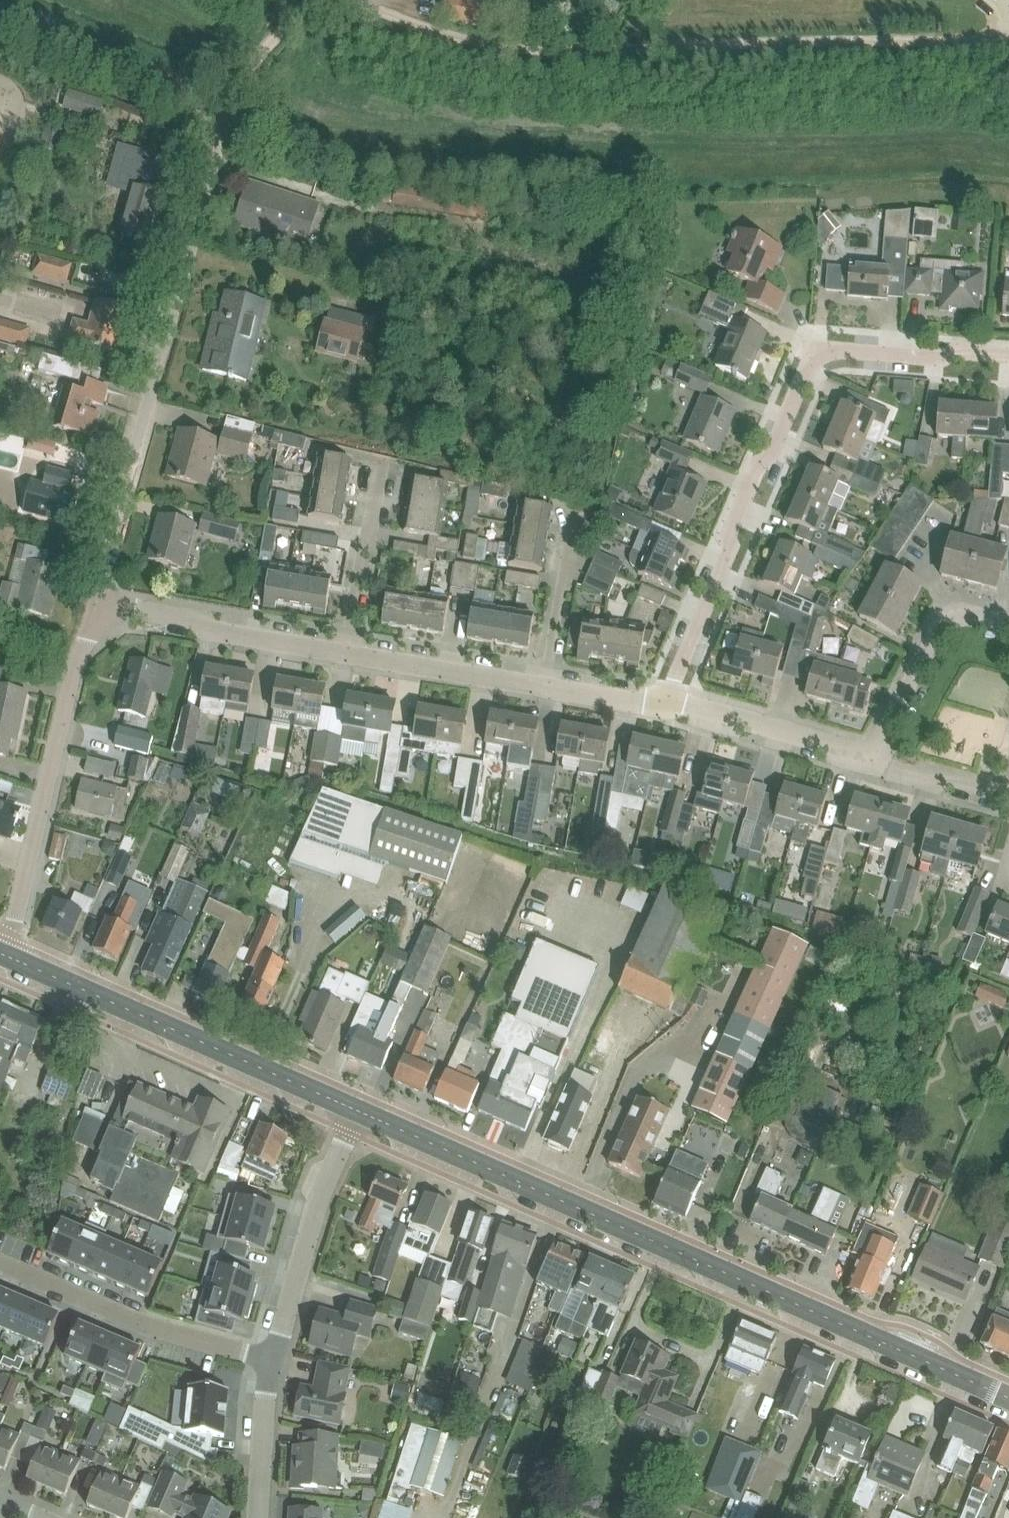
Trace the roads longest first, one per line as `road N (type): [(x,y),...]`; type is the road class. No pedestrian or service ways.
road 1 (secondary): [(1008,1397),(359,1110)]
road 2 (unclassified): [(359,0),(503,43),(1008,33)]
road 3 (residential): [(664,702),(729,548),(728,528),(811,358),(834,349),(1008,353)]
road 4 (residential): [(100,604),(103,570),(227,117)]
road 5 (secondary): [(359,1110),(4,954)]
road 6 (residential): [(10,939),(76,665),(100,604)]
road 7 (residential): [(0,1264),(144,1325),(272,1360)]
road 8 (residential): [(346,652),(100,604)]
road 9 (unclassified): [(227,117),(0,22)]
road 10 (residential): [(272,1360),(316,1201),(350,1132)]
road 11 (residential): [(1008,624),(962,612),(942,623),(871,760)]
road 12 (residential): [(871,760),(692,703),(664,702)]
road 13 (residential): [(544,687),(346,652)]
road 14 (residential): [(346,652),(379,463)]
road 15 (residential): [(544,687),(579,508)]
road 16 (residential): [(258,1517),(272,1360)]
road 17 (unclassified): [(316,0),(258,61),(227,117)]
road 18 (residential): [(1008,795),(871,760)]
road 19 (residential): [(664,702),(544,687)]

